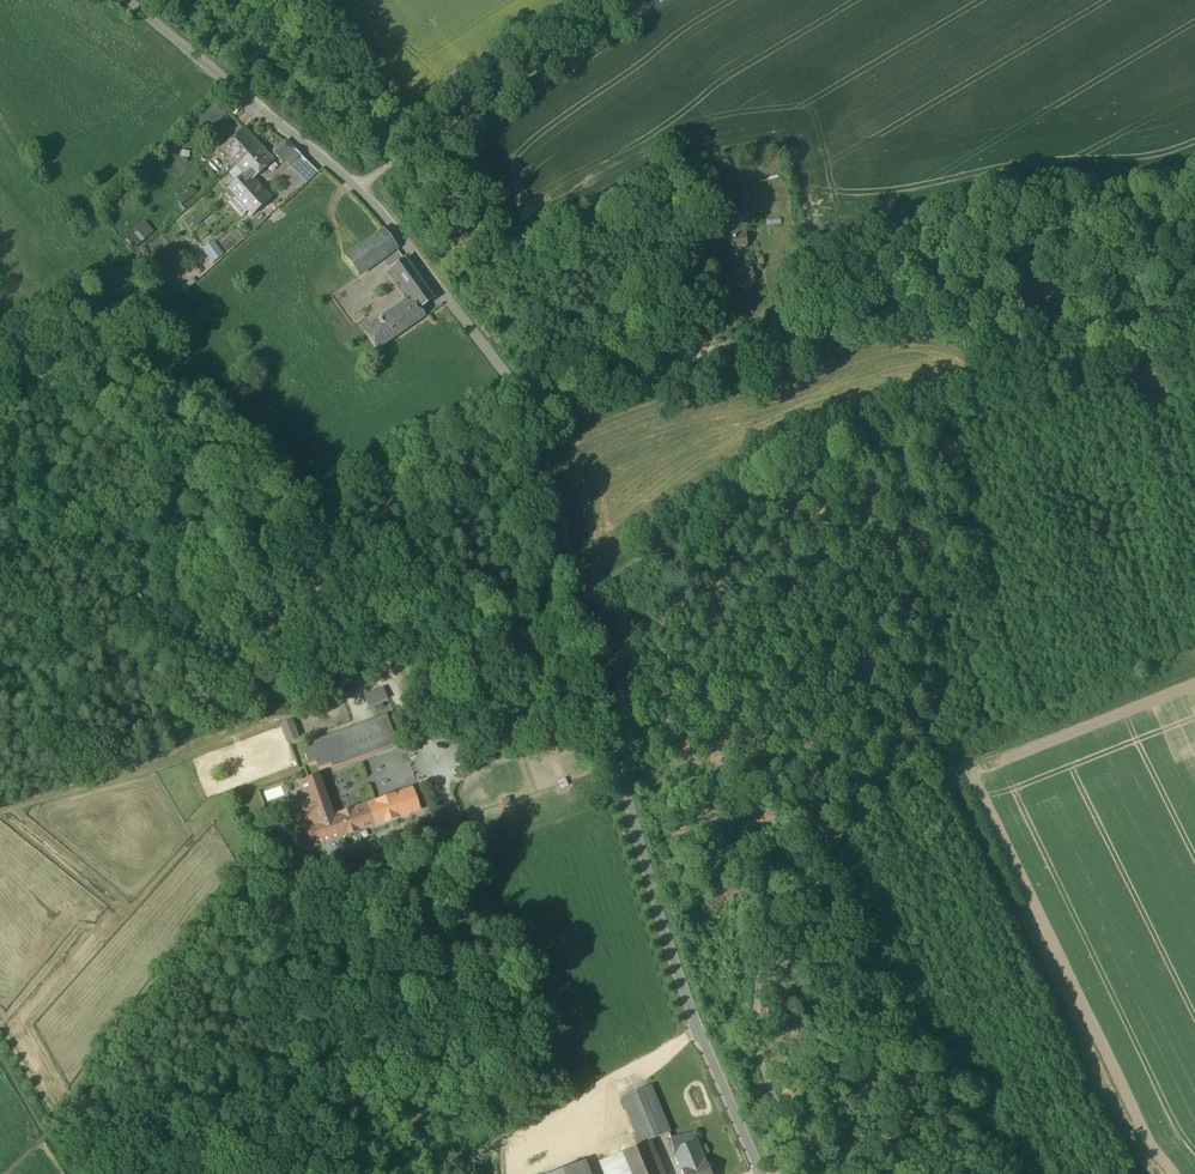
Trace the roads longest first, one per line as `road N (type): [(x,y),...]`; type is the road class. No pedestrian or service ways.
road 1 (tertiary): [(127,0),(353,190),(445,293),(529,406),(651,889),(684,993),(761,1173)]
road 2 (track): [(785,1173),(794,1161),(757,1034),(761,982),(773,930),(829,835),(899,788),(1194,677)]
road 3 (track): [(578,598),(786,462),(1009,393),(1194,362)]
road 4 (track): [(1194,188),(910,306),(809,328)]
road 5 (track): [(658,0),(353,190)]

